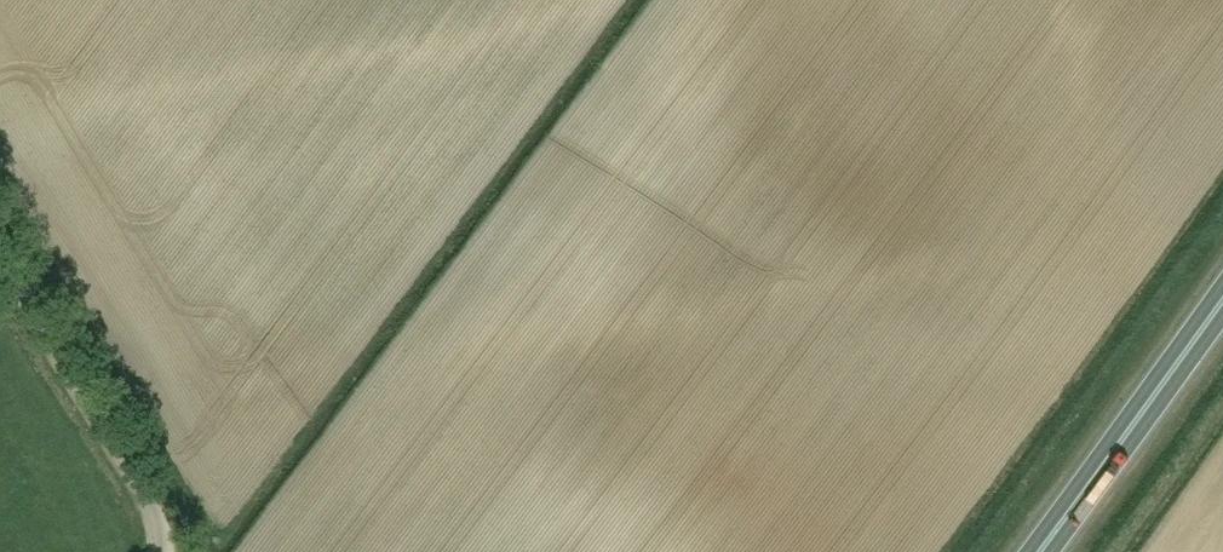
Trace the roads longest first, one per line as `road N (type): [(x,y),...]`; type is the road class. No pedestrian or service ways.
road 1 (unclassified): [(163,551),(0,269)]
road 2 (trunk): [(1039,551),(1222,301)]

